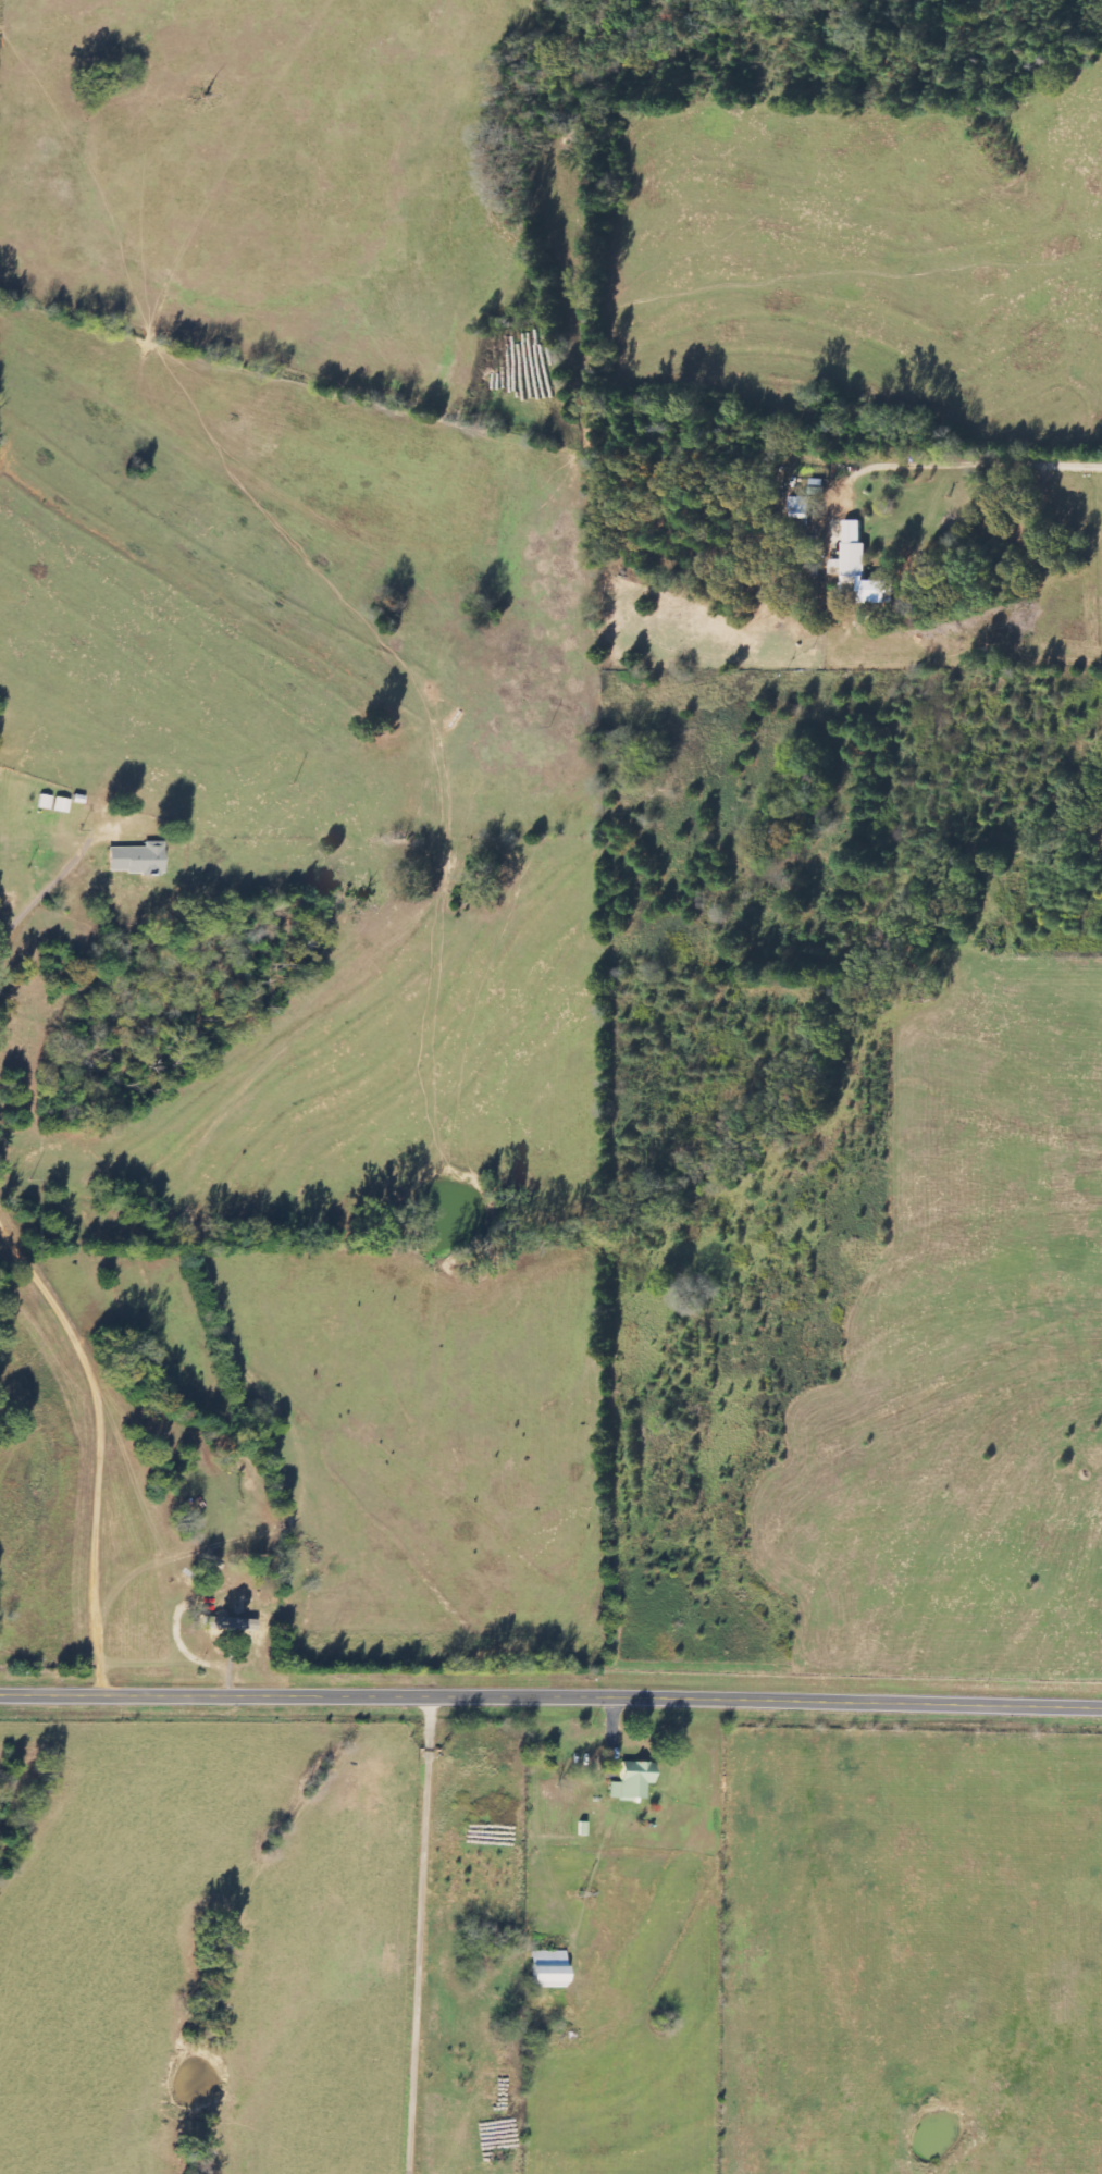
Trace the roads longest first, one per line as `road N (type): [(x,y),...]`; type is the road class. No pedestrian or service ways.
road 1 (tertiary): [(1101,1709),(0,1697)]

